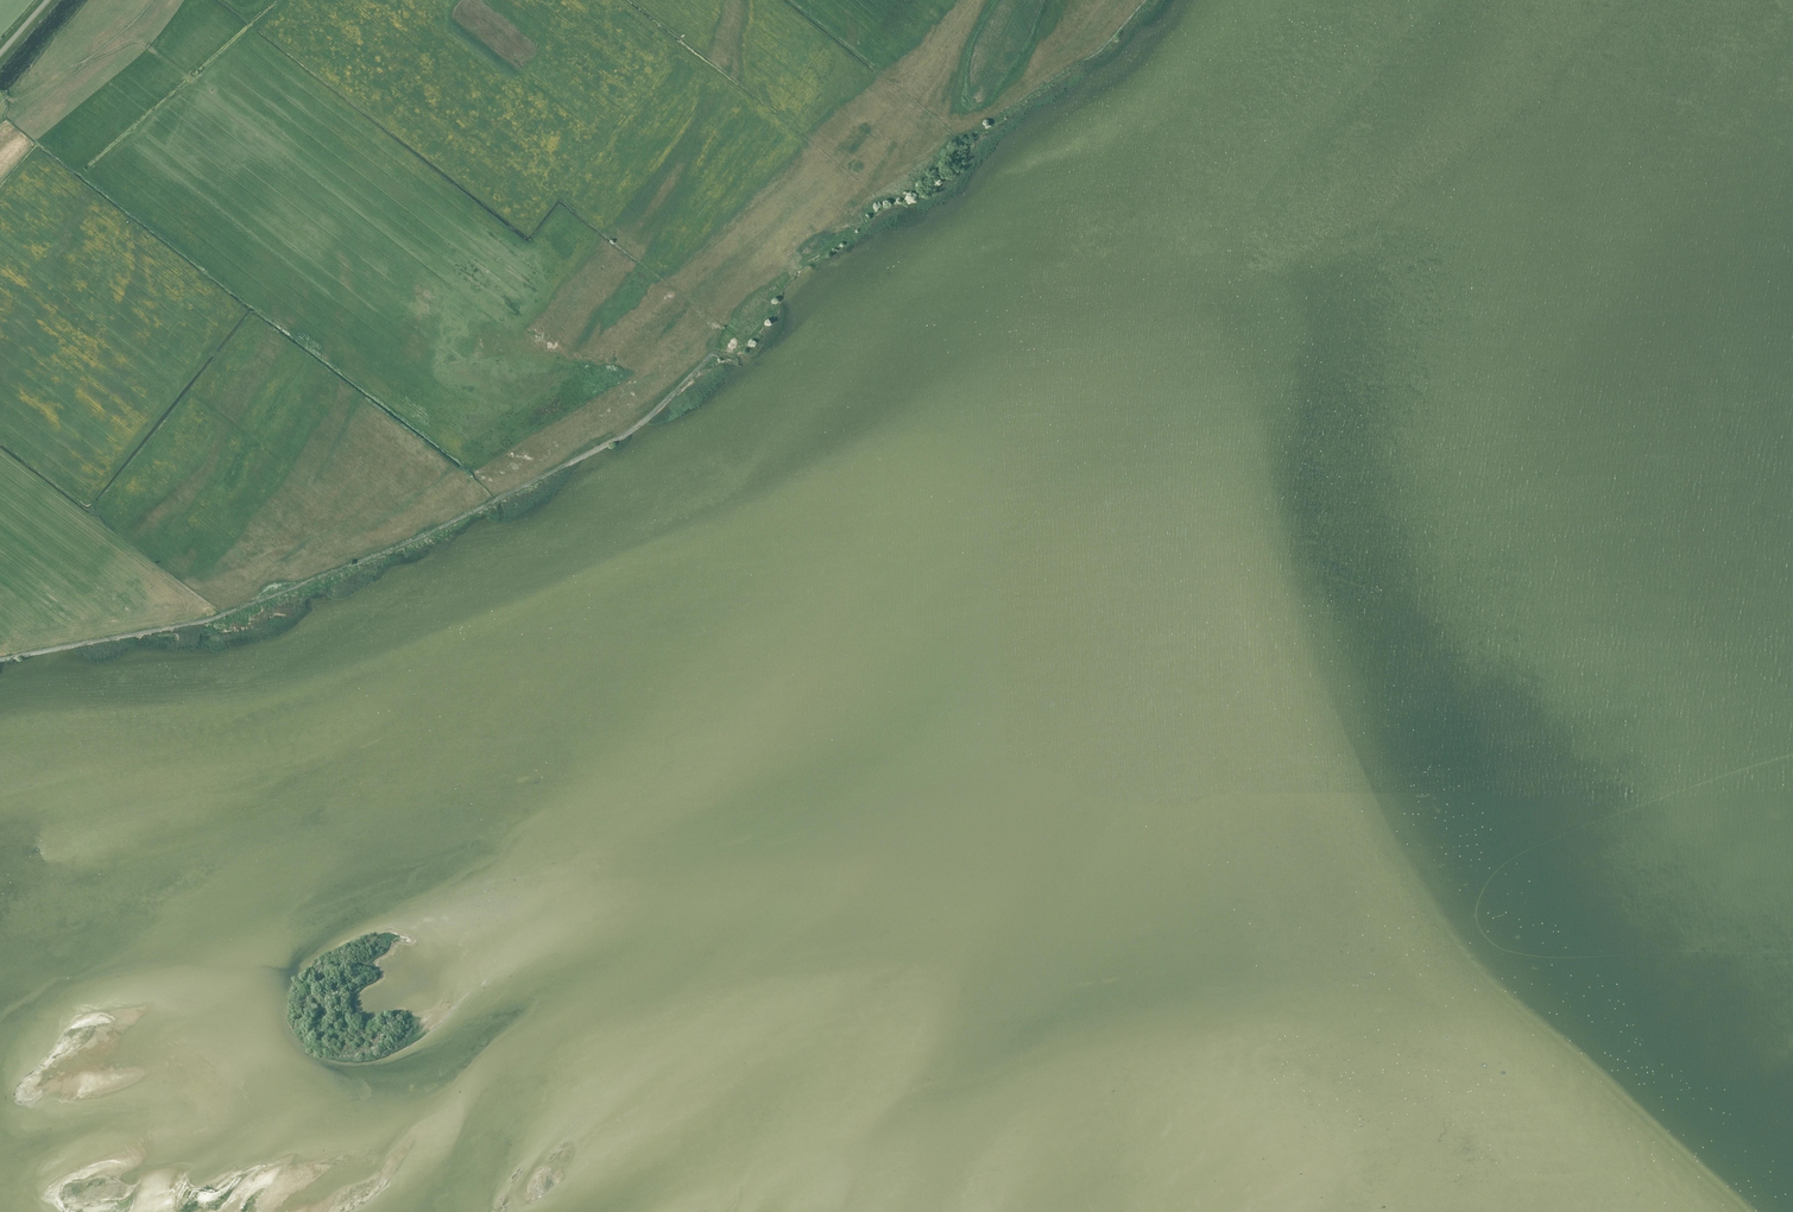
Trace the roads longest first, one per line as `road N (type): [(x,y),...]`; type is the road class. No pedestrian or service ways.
road 1 (track): [(191,80),(136,42),(13,98),(0,95)]

